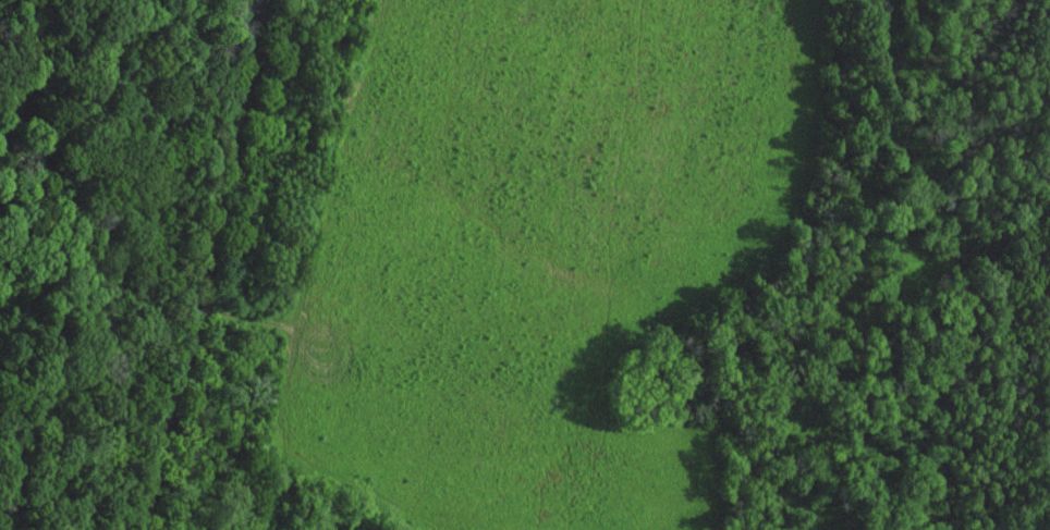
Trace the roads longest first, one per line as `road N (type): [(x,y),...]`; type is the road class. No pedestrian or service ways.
road 1 (residential): [(265,0),(142,529)]

